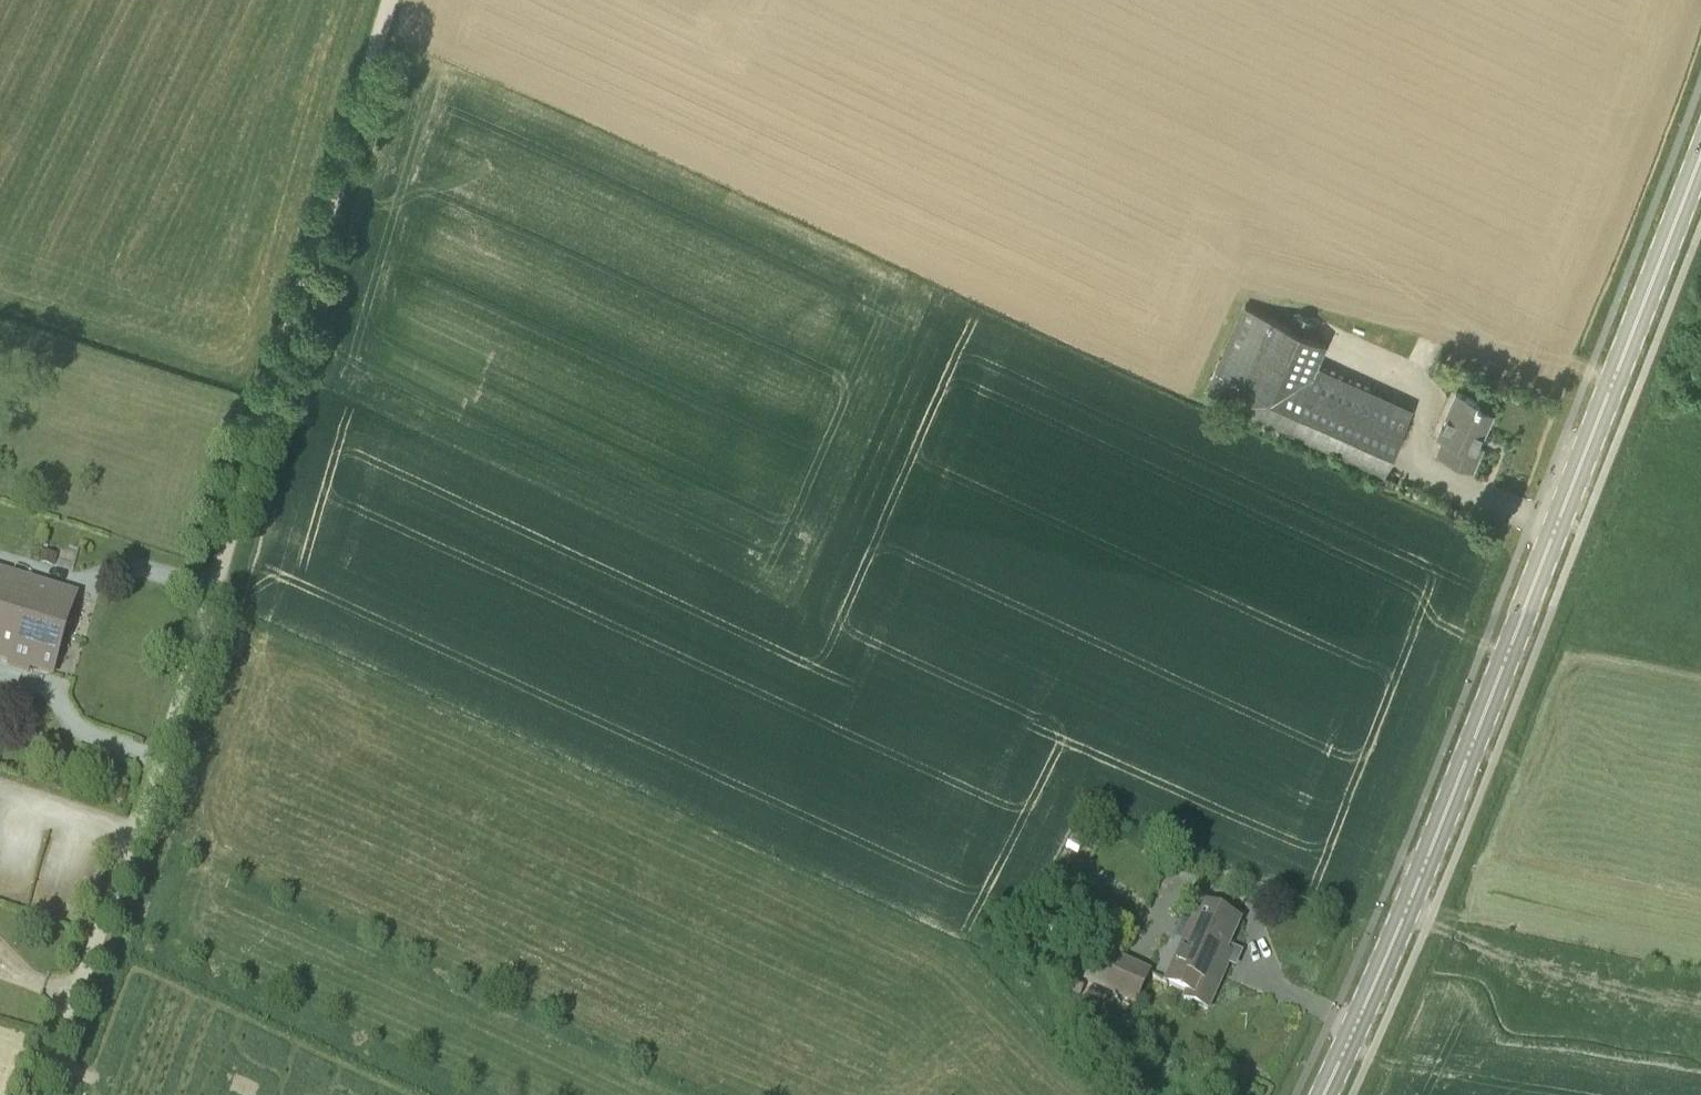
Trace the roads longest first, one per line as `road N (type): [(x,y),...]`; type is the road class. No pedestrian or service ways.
road 1 (unclassified): [(44,1094),(258,492),(401,0)]
road 2 (secondary): [(1322,1094),(1403,918),(1700,151)]

